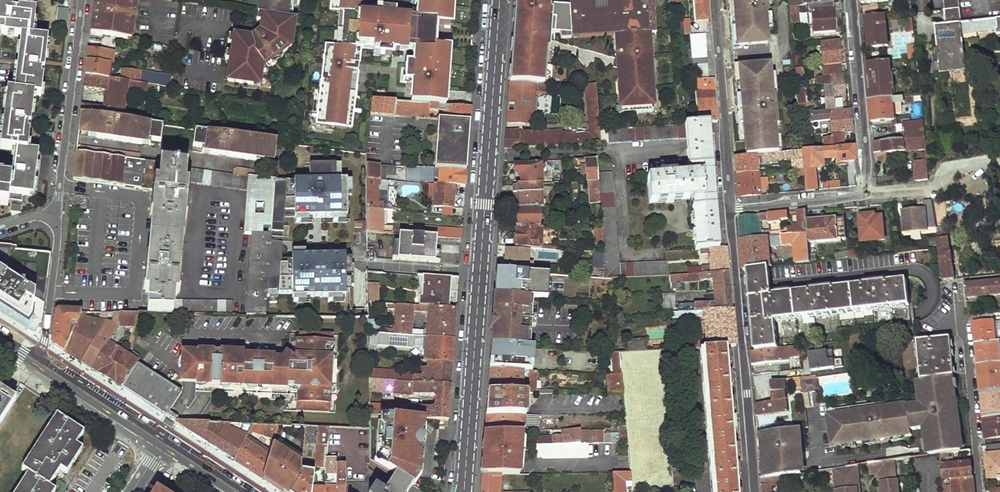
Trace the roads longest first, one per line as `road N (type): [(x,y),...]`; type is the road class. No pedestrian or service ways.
road 1 (residential): [(499,0),(464,491)]
road 2 (residential): [(754,491),(729,213)]
road 3 (residential): [(81,0),(57,215)]
road 4 (residential): [(729,213),(713,0)]
road 5 (residential): [(852,0),(869,201)]
road 6 (residential): [(958,303),(980,491)]
road 7 (secondary): [(163,443),(35,363)]
road 8 (residential): [(57,215),(35,363)]
road 9 (residential): [(869,201),(729,213)]

